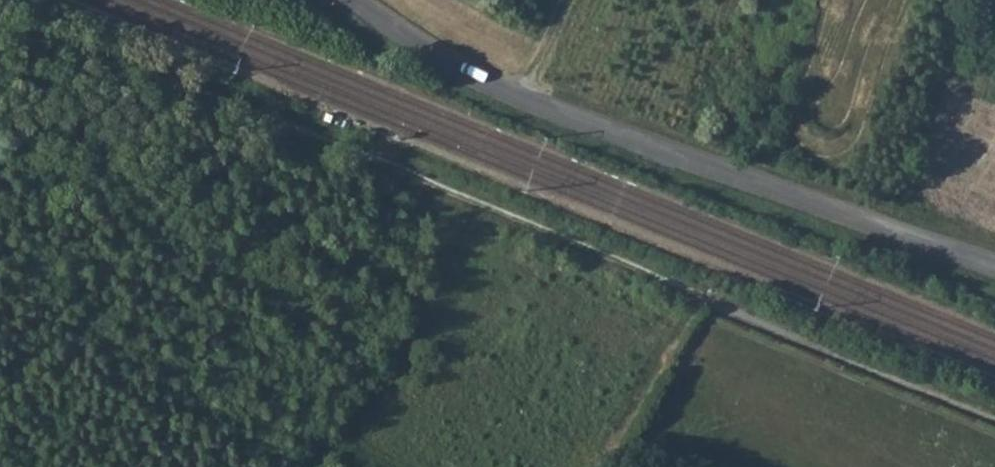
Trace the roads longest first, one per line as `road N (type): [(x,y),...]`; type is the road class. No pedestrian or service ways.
road 1 (track): [(0,25),(357,146),(656,277)]
road 2 (residential): [(350,0),(466,78),(994,263)]
road 3 (track): [(994,418),(656,277)]

